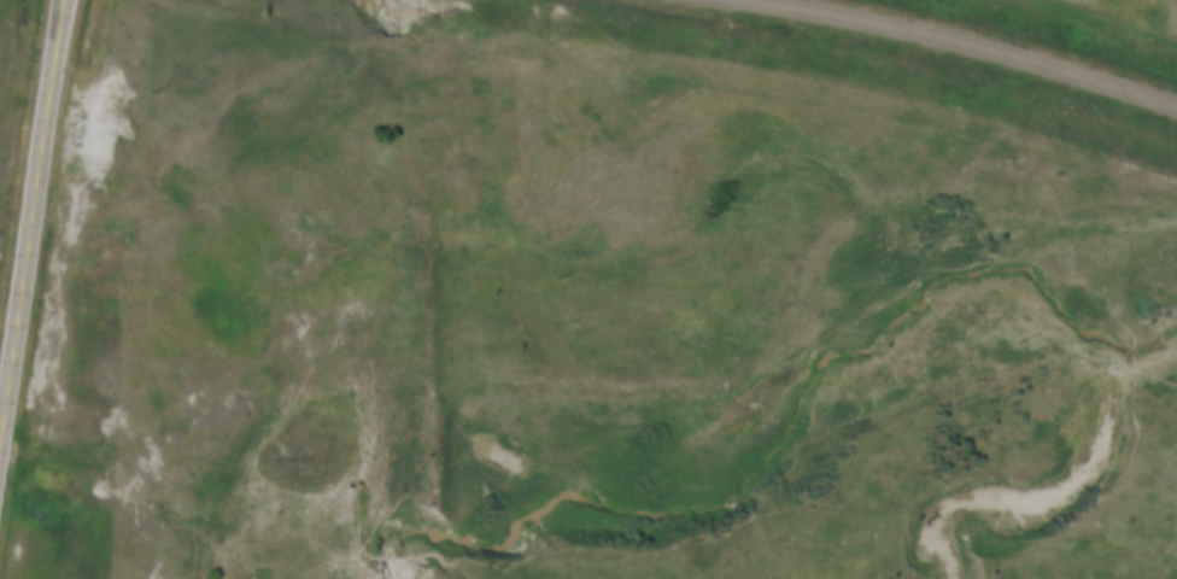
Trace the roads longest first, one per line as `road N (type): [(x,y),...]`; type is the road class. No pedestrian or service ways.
road 1 (secondary): [(65,0),(0,438)]
road 2 (tertiary): [(1176,107),(1001,54),(747,0)]

